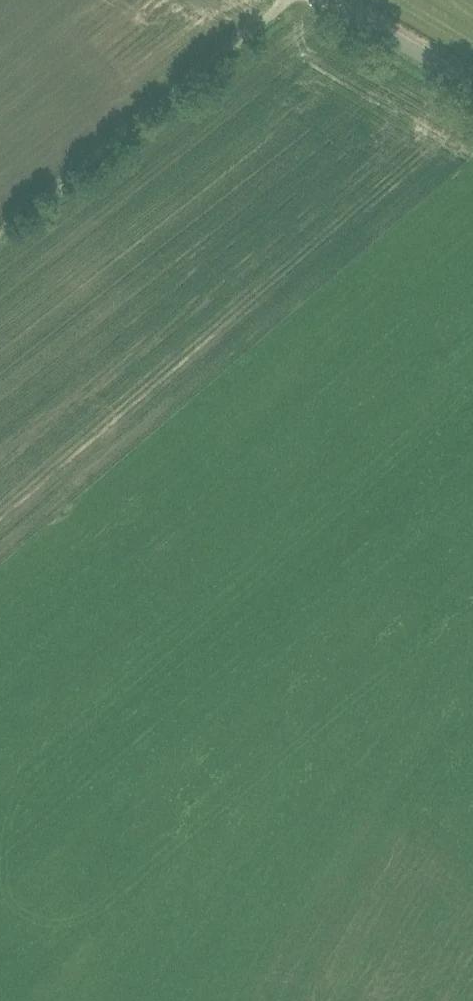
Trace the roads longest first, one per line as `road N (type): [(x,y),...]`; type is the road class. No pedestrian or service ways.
road 1 (unclassified): [(472,81),(338,0)]

